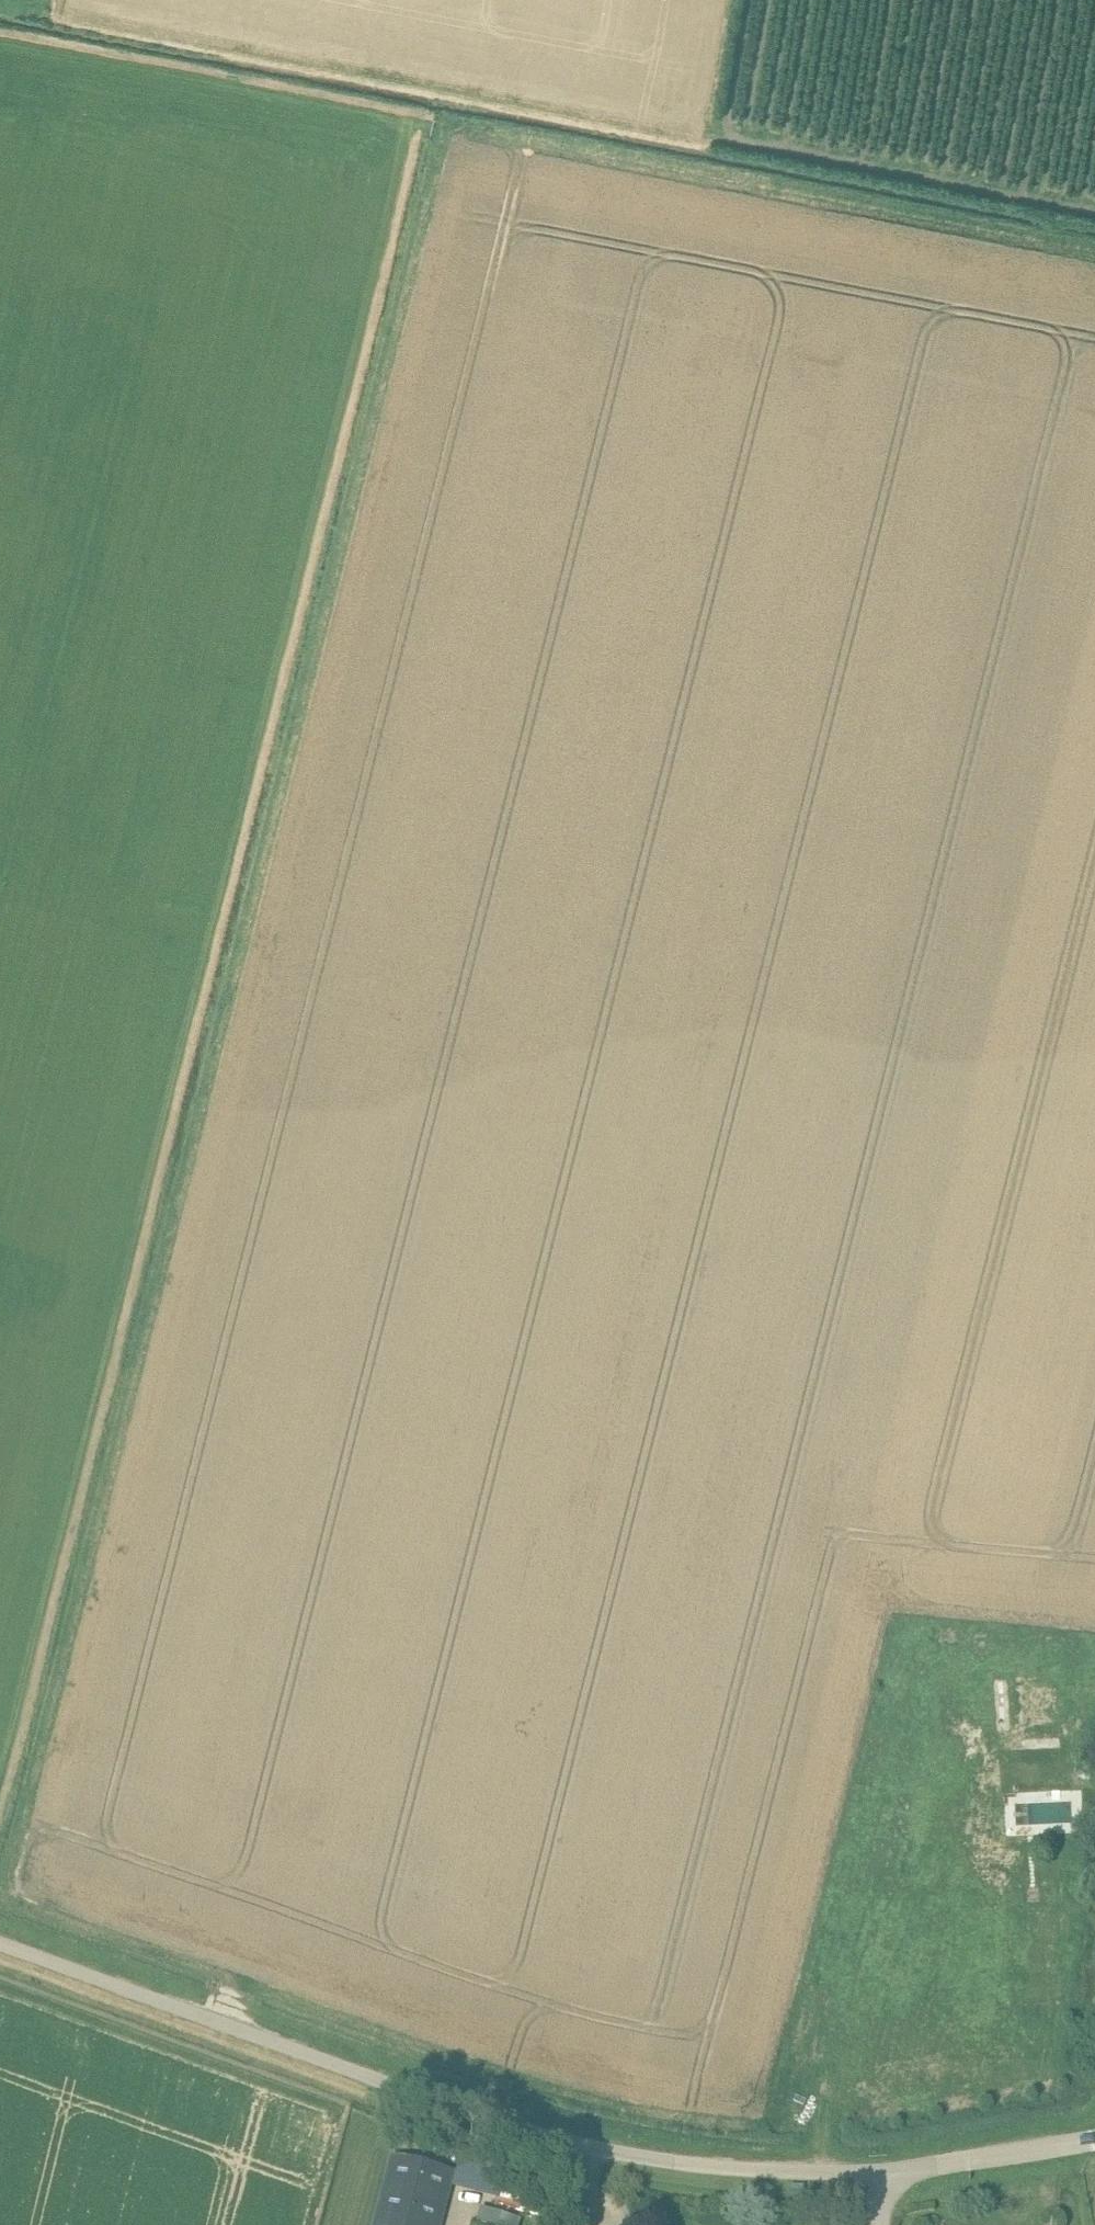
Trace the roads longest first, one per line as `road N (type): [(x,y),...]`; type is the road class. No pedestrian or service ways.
road 1 (unclassified): [(887,2175),(731,2172),(637,2157),(0,1936)]
road 2 (unclassified): [(887,2175),(1094,2140)]

